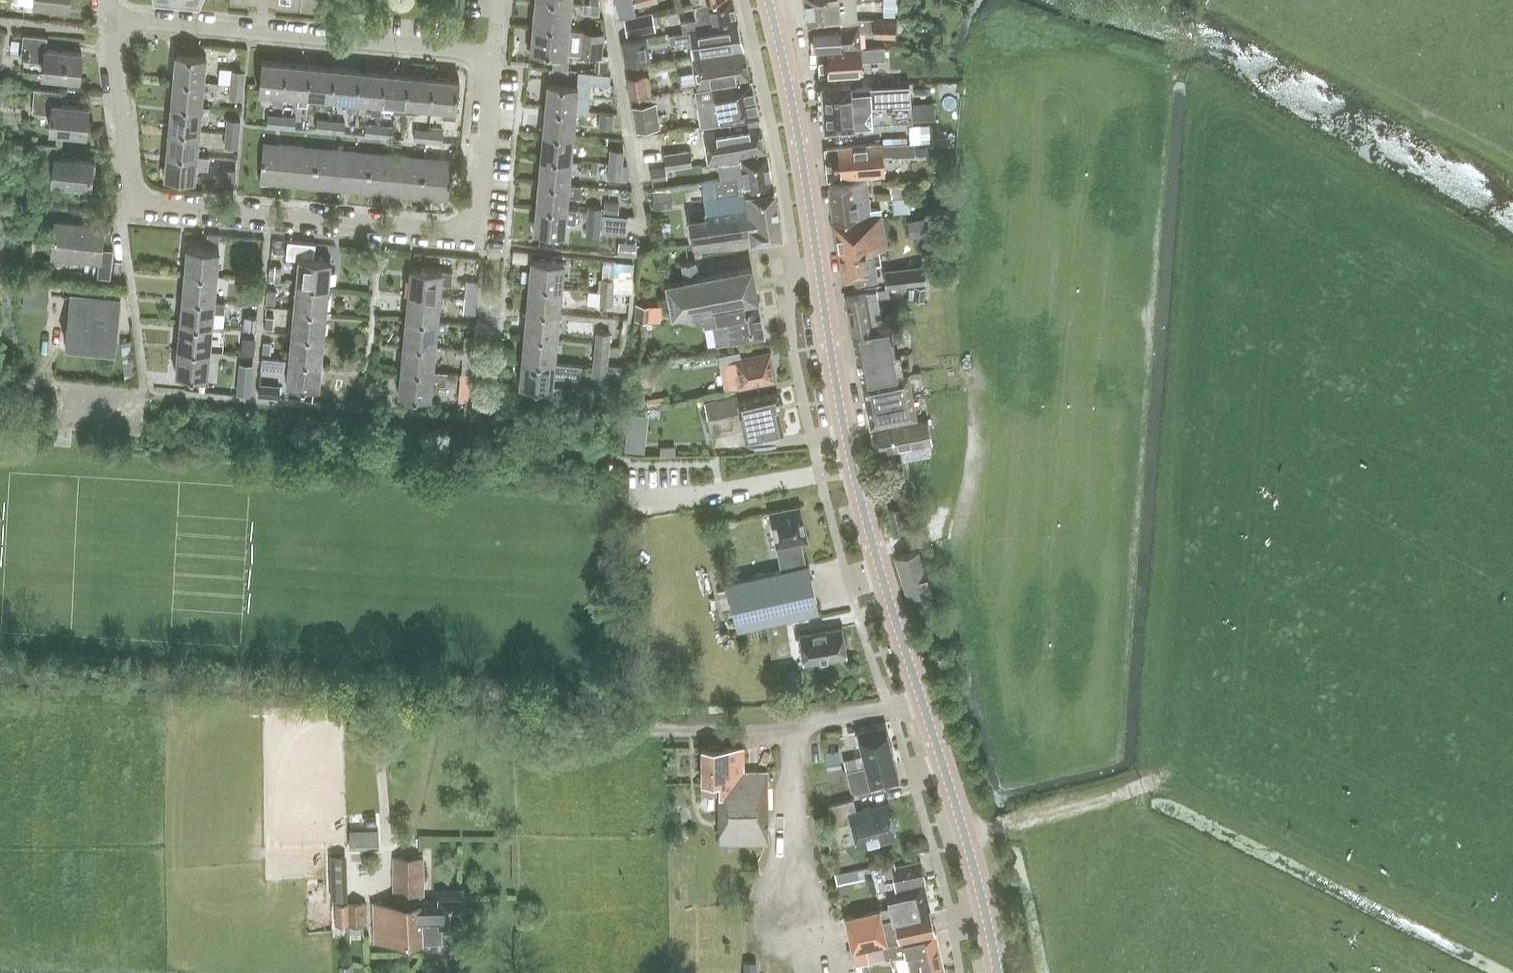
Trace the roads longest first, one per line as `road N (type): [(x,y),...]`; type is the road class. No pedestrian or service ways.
road 1 (secondary): [(998,972),(965,836),(853,468),(768,0)]
road 2 (residential): [(110,19),(133,196),(155,209),(473,236),(488,53)]
road 3 (residential): [(488,53),(110,19)]
road 4 (track): [(1171,767),(1116,800),(965,836)]

